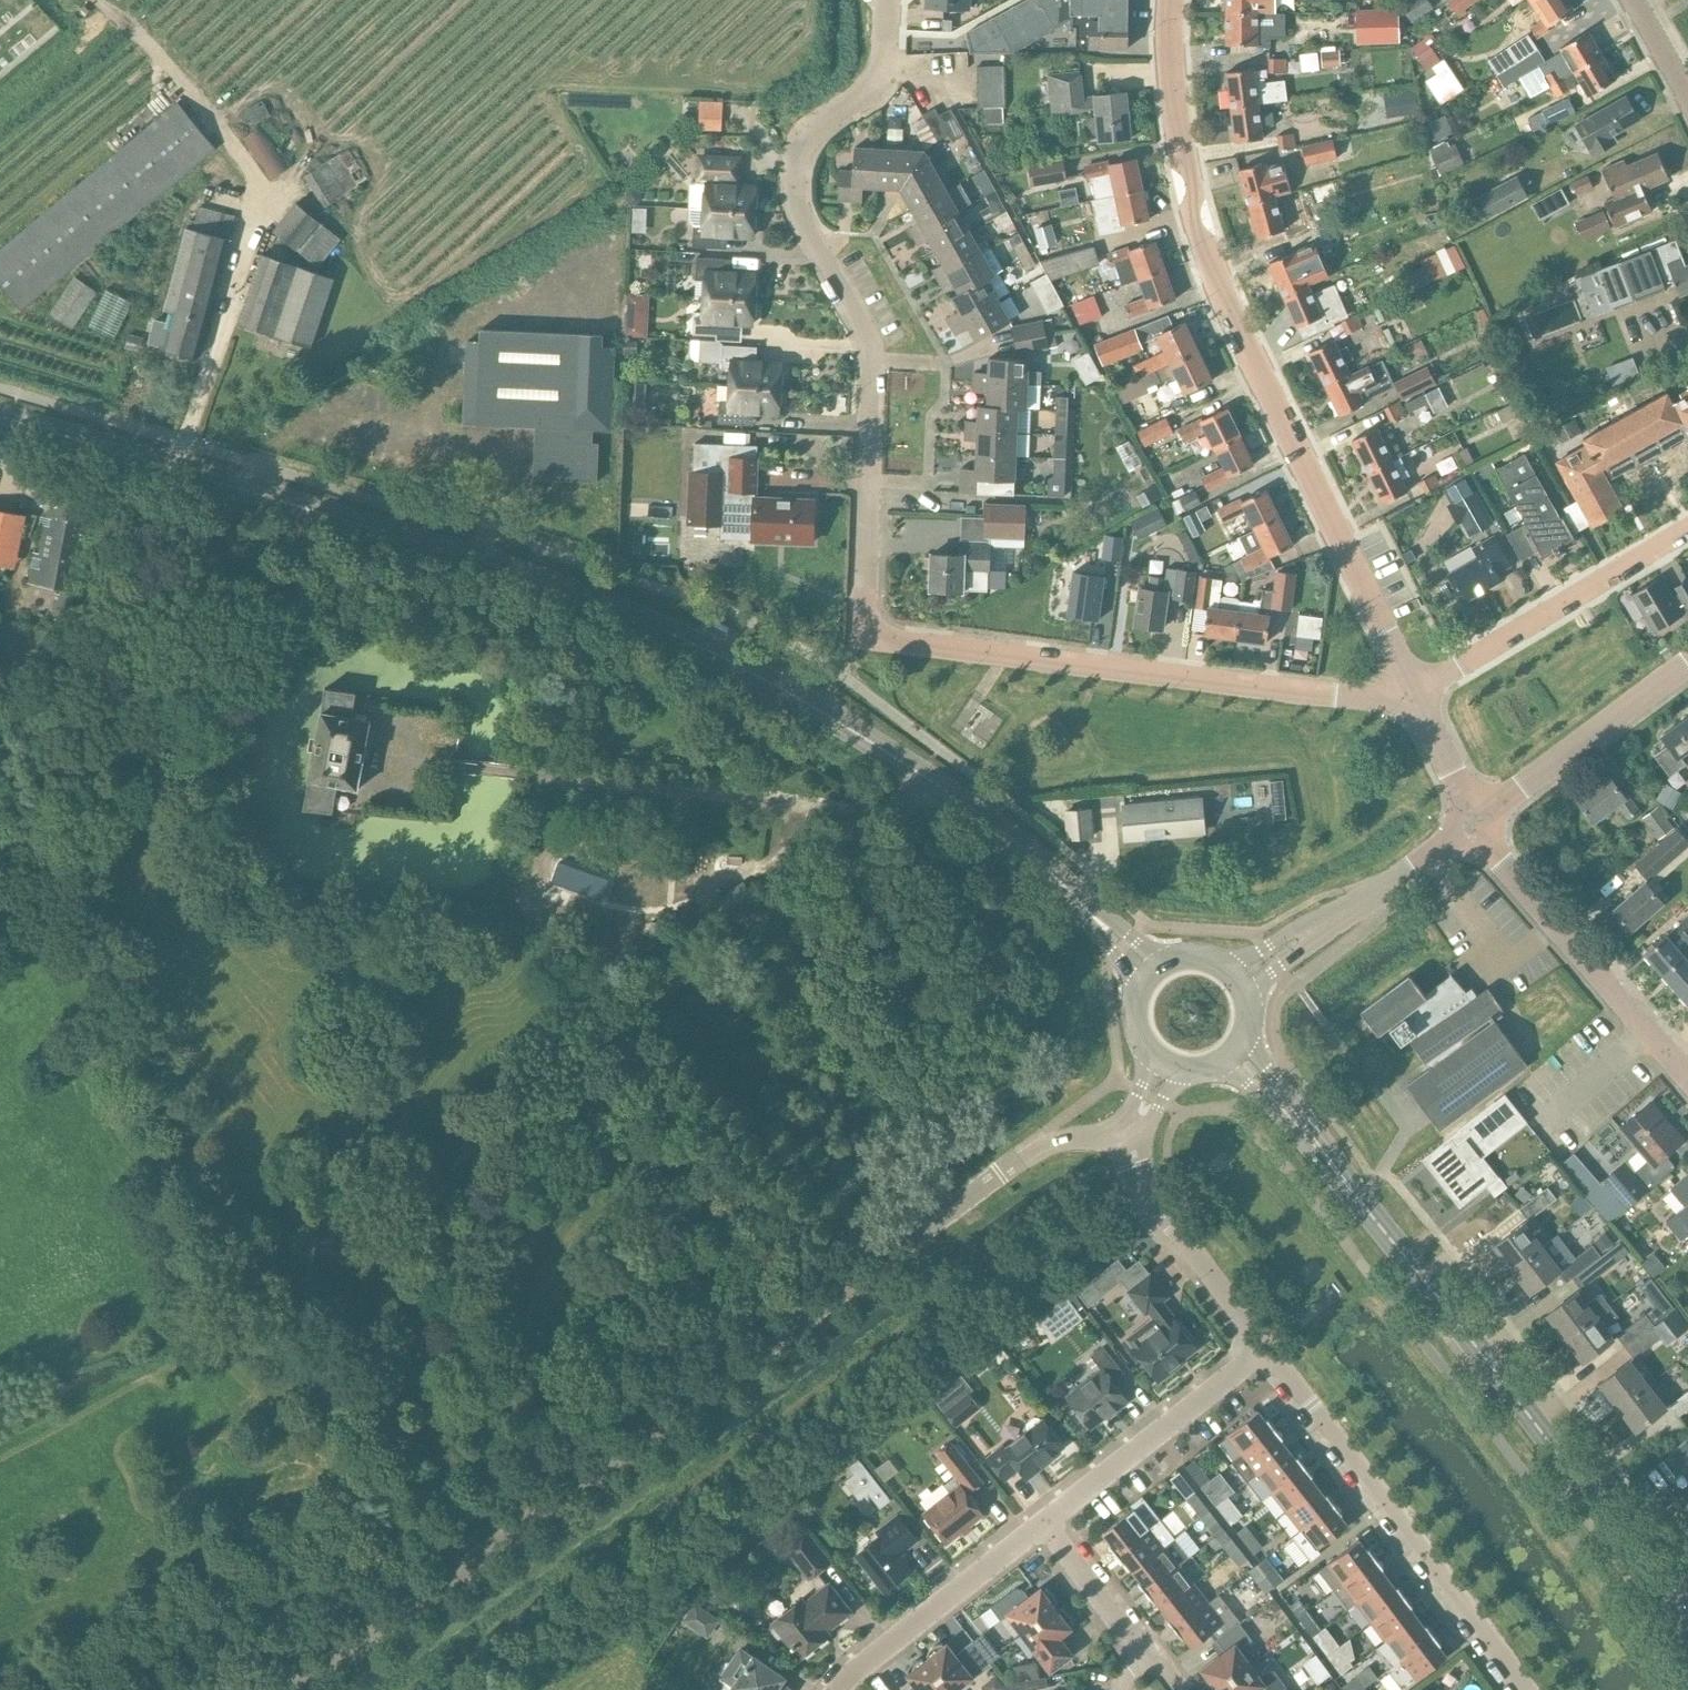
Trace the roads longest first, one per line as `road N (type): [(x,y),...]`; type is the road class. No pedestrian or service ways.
road 1 (tertiary): [(1153,976),(967,799),(787,675),(668,625),(0,417)]
road 2 (residential): [(1415,694),(1339,692),(862,634),(877,361),(799,200),(802,151),(877,83),(885,0)]
road 3 (tertiary): [(293,1689),(1001,1172),(1053,1140),(1125,1131)]
road 4 (residential): [(1415,694),(1216,280),(1176,116),(1171,0)]
road 5 (tertiary): [(1686,1612),(1367,1210),(1230,1056)]
road 6 (residential): [(1525,1689),(1270,1358)]
road 7 (residential): [(1687,1074),(1480,824)]
road 8 (residential): [(1415,694),(1687,528)]
road 9 (unclassified): [(1237,981),(1480,824)]
road 10 (residential): [(1050,1531),(1270,1358)]
road 11 (residential): [(1480,824),(1687,663)]
road 12 (residential): [(843,1689),(1050,1531)]
road 13 (residential): [(1270,1358),(1176,1230)]
road 14 (residential): [(1480,824),(1415,694)]
road 15 (residential): [(1130,1636),(1050,1531)]

